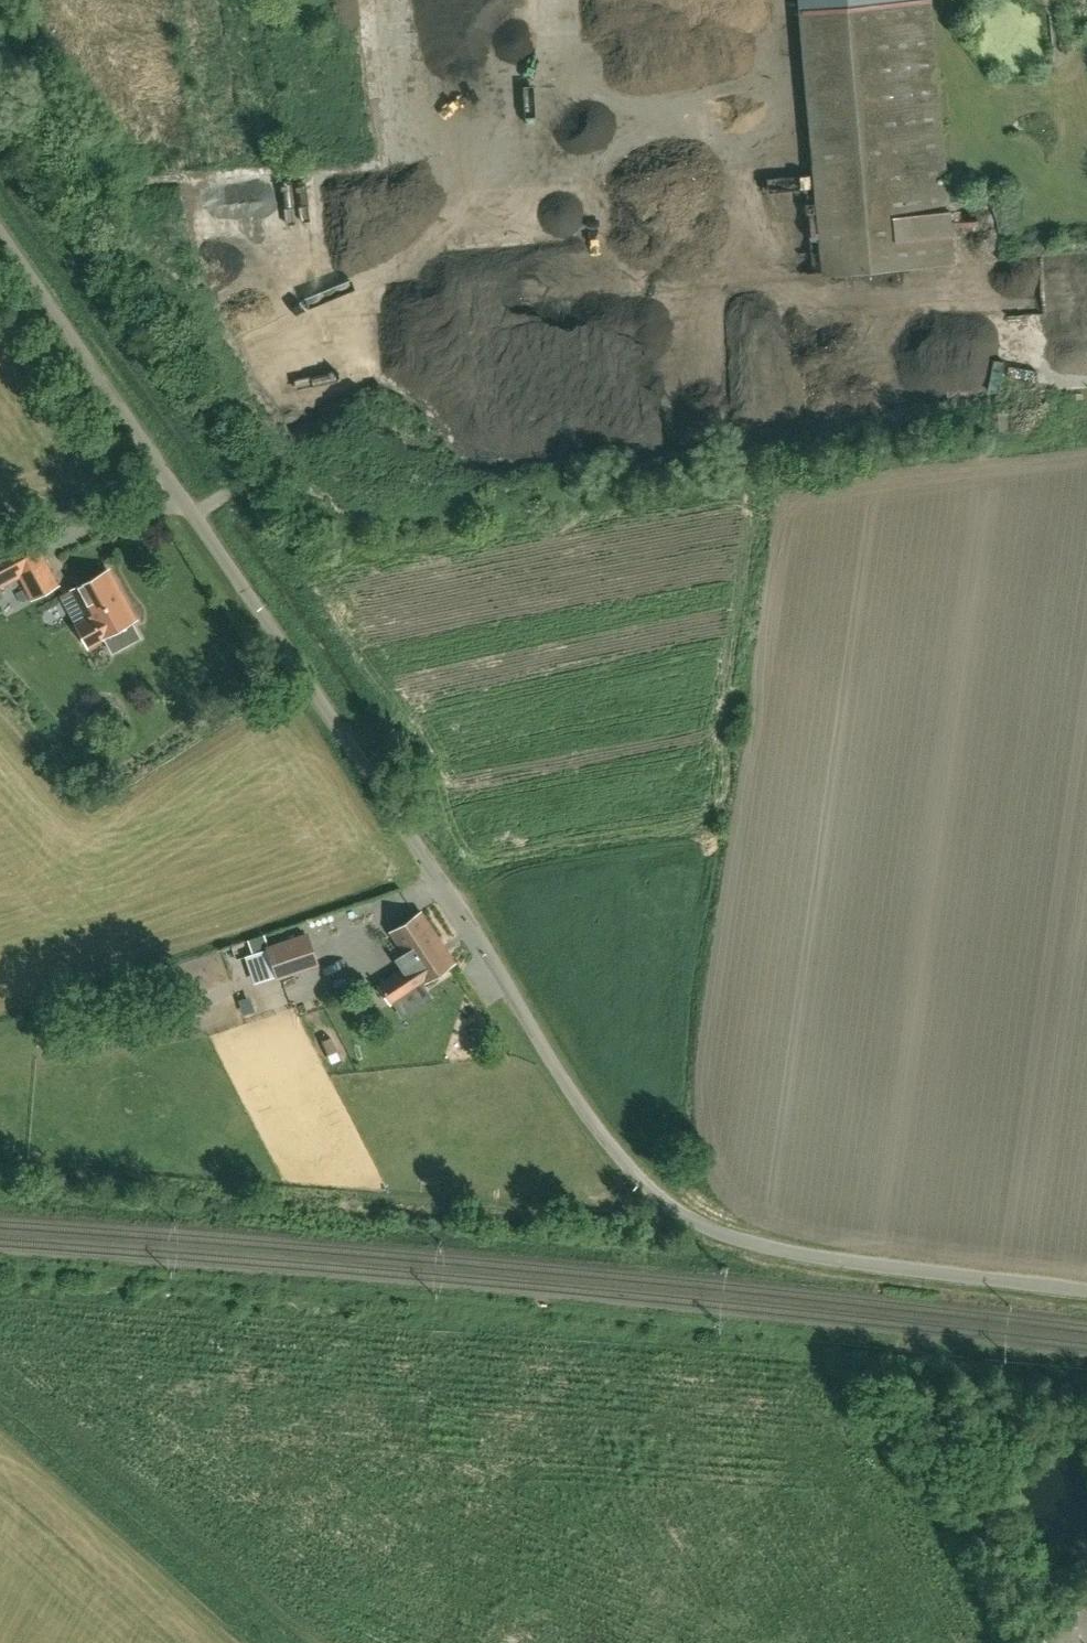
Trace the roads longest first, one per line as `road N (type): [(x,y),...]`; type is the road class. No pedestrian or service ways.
road 1 (residential): [(1086,1293),(747,1246),(680,1222),(601,1132),(0,245)]

